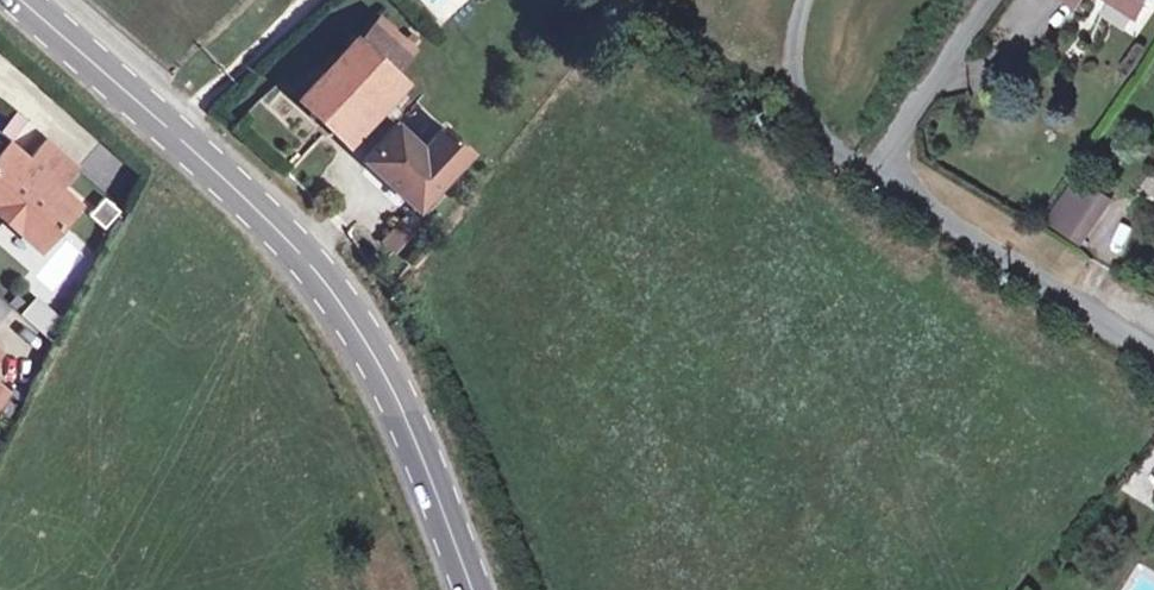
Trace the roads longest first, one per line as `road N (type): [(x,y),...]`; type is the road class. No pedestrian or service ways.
road 1 (secondary): [(21,0),(255,208),(326,283),(404,412),(473,589)]
road 2 (residential): [(1153,351),(876,168),(990,0)]

